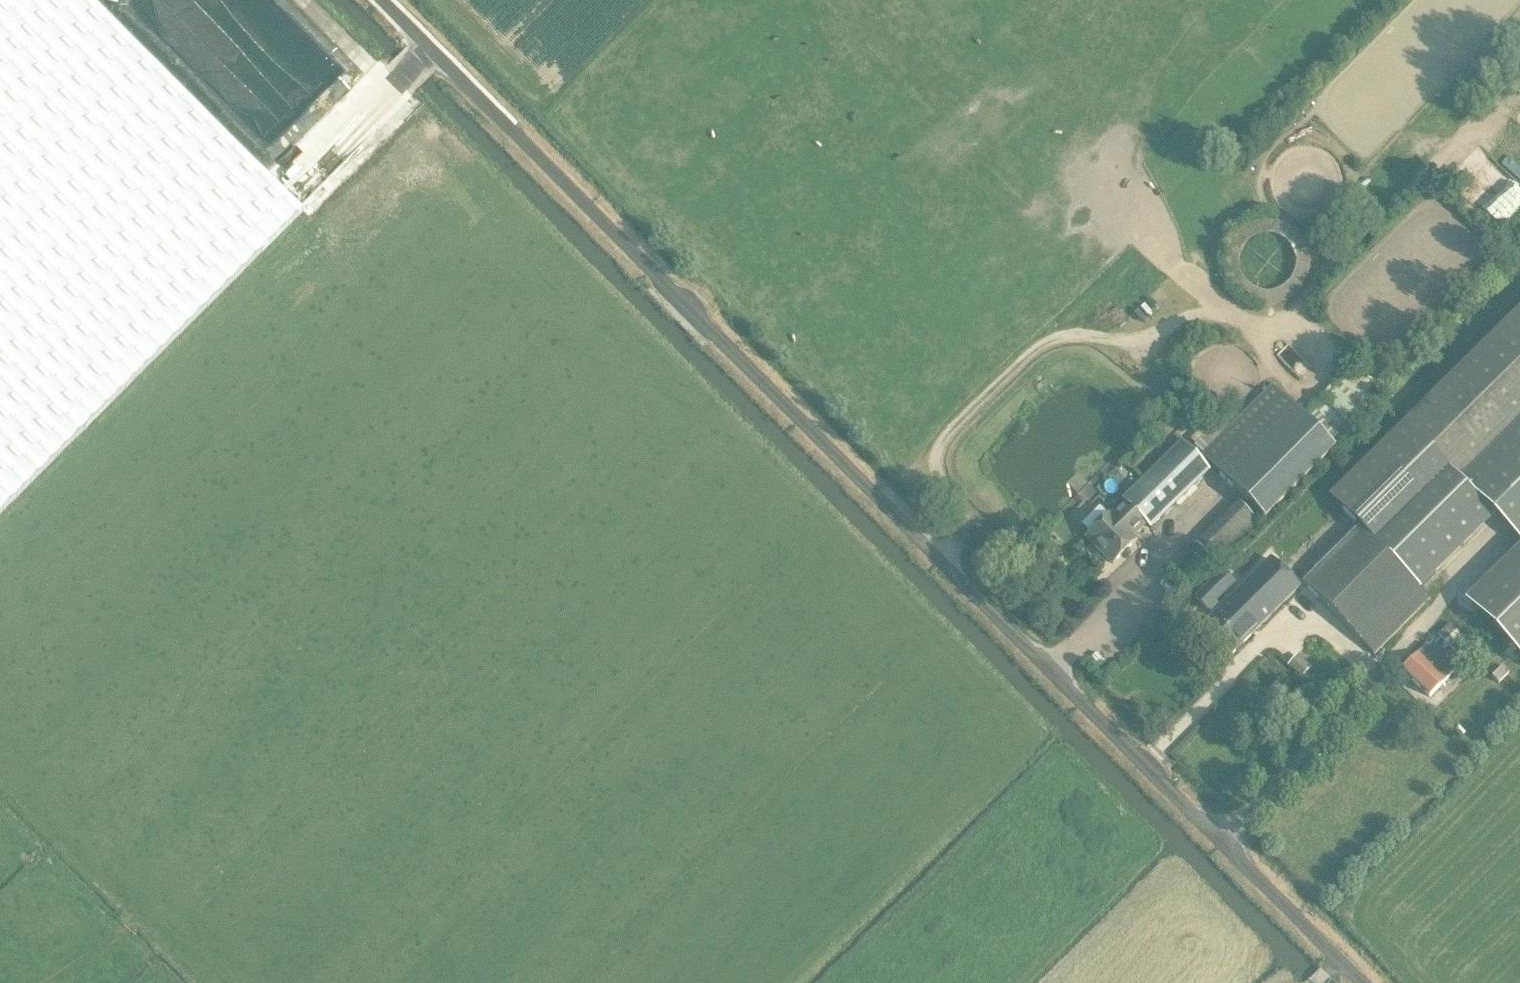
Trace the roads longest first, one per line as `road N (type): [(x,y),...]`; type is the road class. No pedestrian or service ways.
road 1 (unclassified): [(1362,982),(382,0)]

